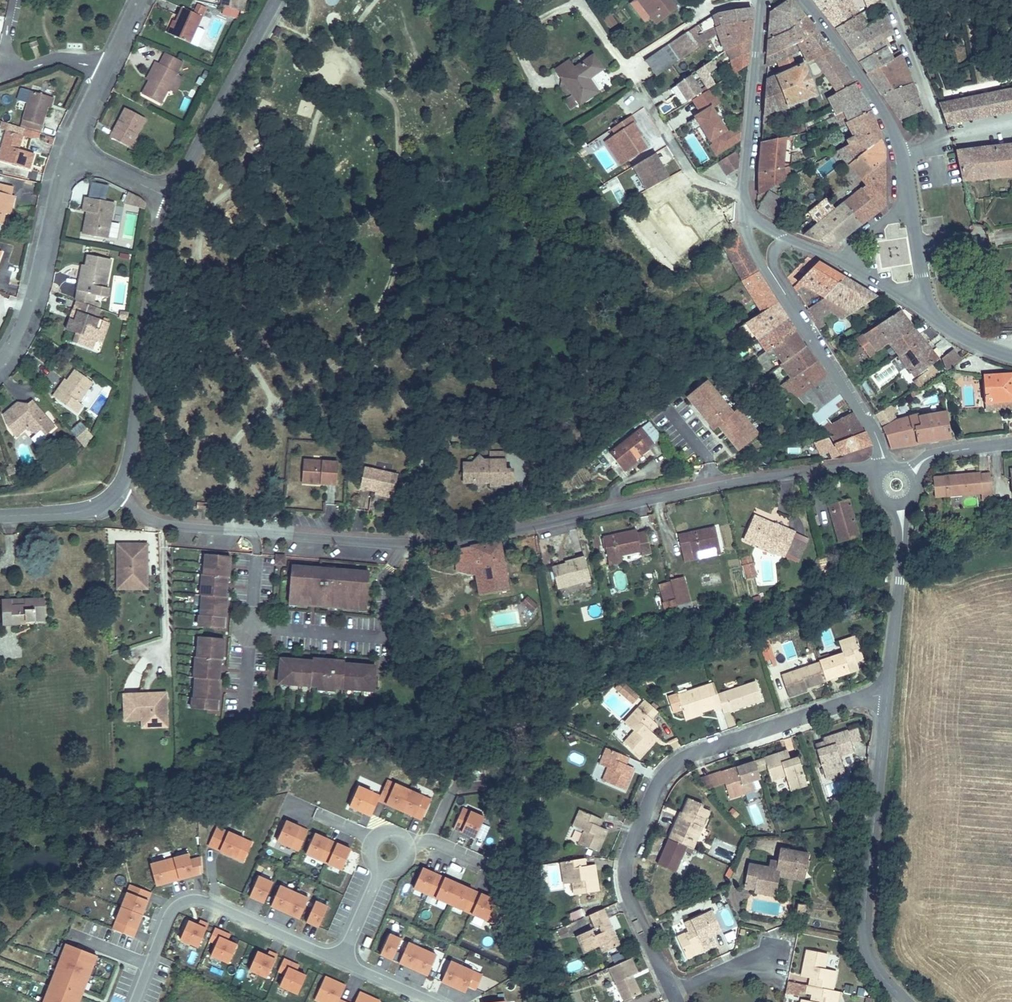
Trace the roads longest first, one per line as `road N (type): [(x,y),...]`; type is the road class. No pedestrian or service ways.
road 1 (residential): [(877,476),(848,469),(738,481),(421,545),(162,524),(118,491)]
road 2 (residential): [(886,696),(851,700),(701,750),(654,788),(624,869),(672,994)]
road 3 (unclassified): [(908,1001),(875,965),(867,928),(886,696)]
road 4 (tertiary): [(118,491),(171,199)]
road 5 (residential): [(135,1001),(163,933),(187,902),(342,962)]
road 6 (residential): [(0,364),(24,319),(71,150)]
road 7 (tertiary): [(171,199),(275,0)]
road 8 (tertiary): [(761,0),(747,208)]
road 9 (unclassified): [(886,696),(901,561),(897,505)]
road 10 (residential): [(886,467),(867,418),(789,303)]
road 11 (tertiary): [(901,159),(879,105),(802,0)]
road 12 (residential): [(890,0),(936,123),(930,143),(901,159)]
road 13 (residential): [(107,68),(14,61),(6,38),(15,0)]
road 14 (tertiary): [(0,516),(70,513),(118,491)]

